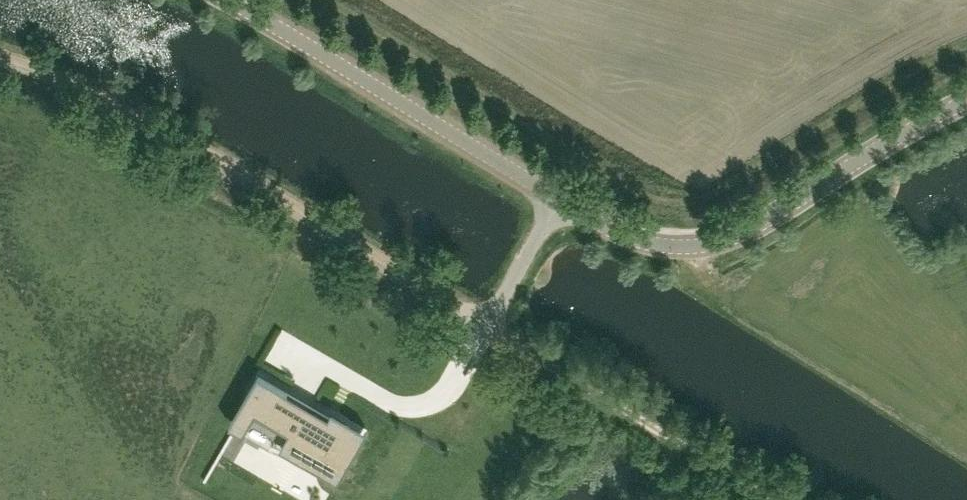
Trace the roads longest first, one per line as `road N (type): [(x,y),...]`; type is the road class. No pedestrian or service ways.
road 1 (track): [(485,326),(210,150),(0,54)]
road 2 (unclassified): [(561,200),(639,241),(710,245),(753,228),(966,101)]
road 3 (unclassified): [(230,0),(561,200)]
road 4 (track): [(485,326),(772,499)]
road 5 (unclassified): [(561,200),(485,326)]

